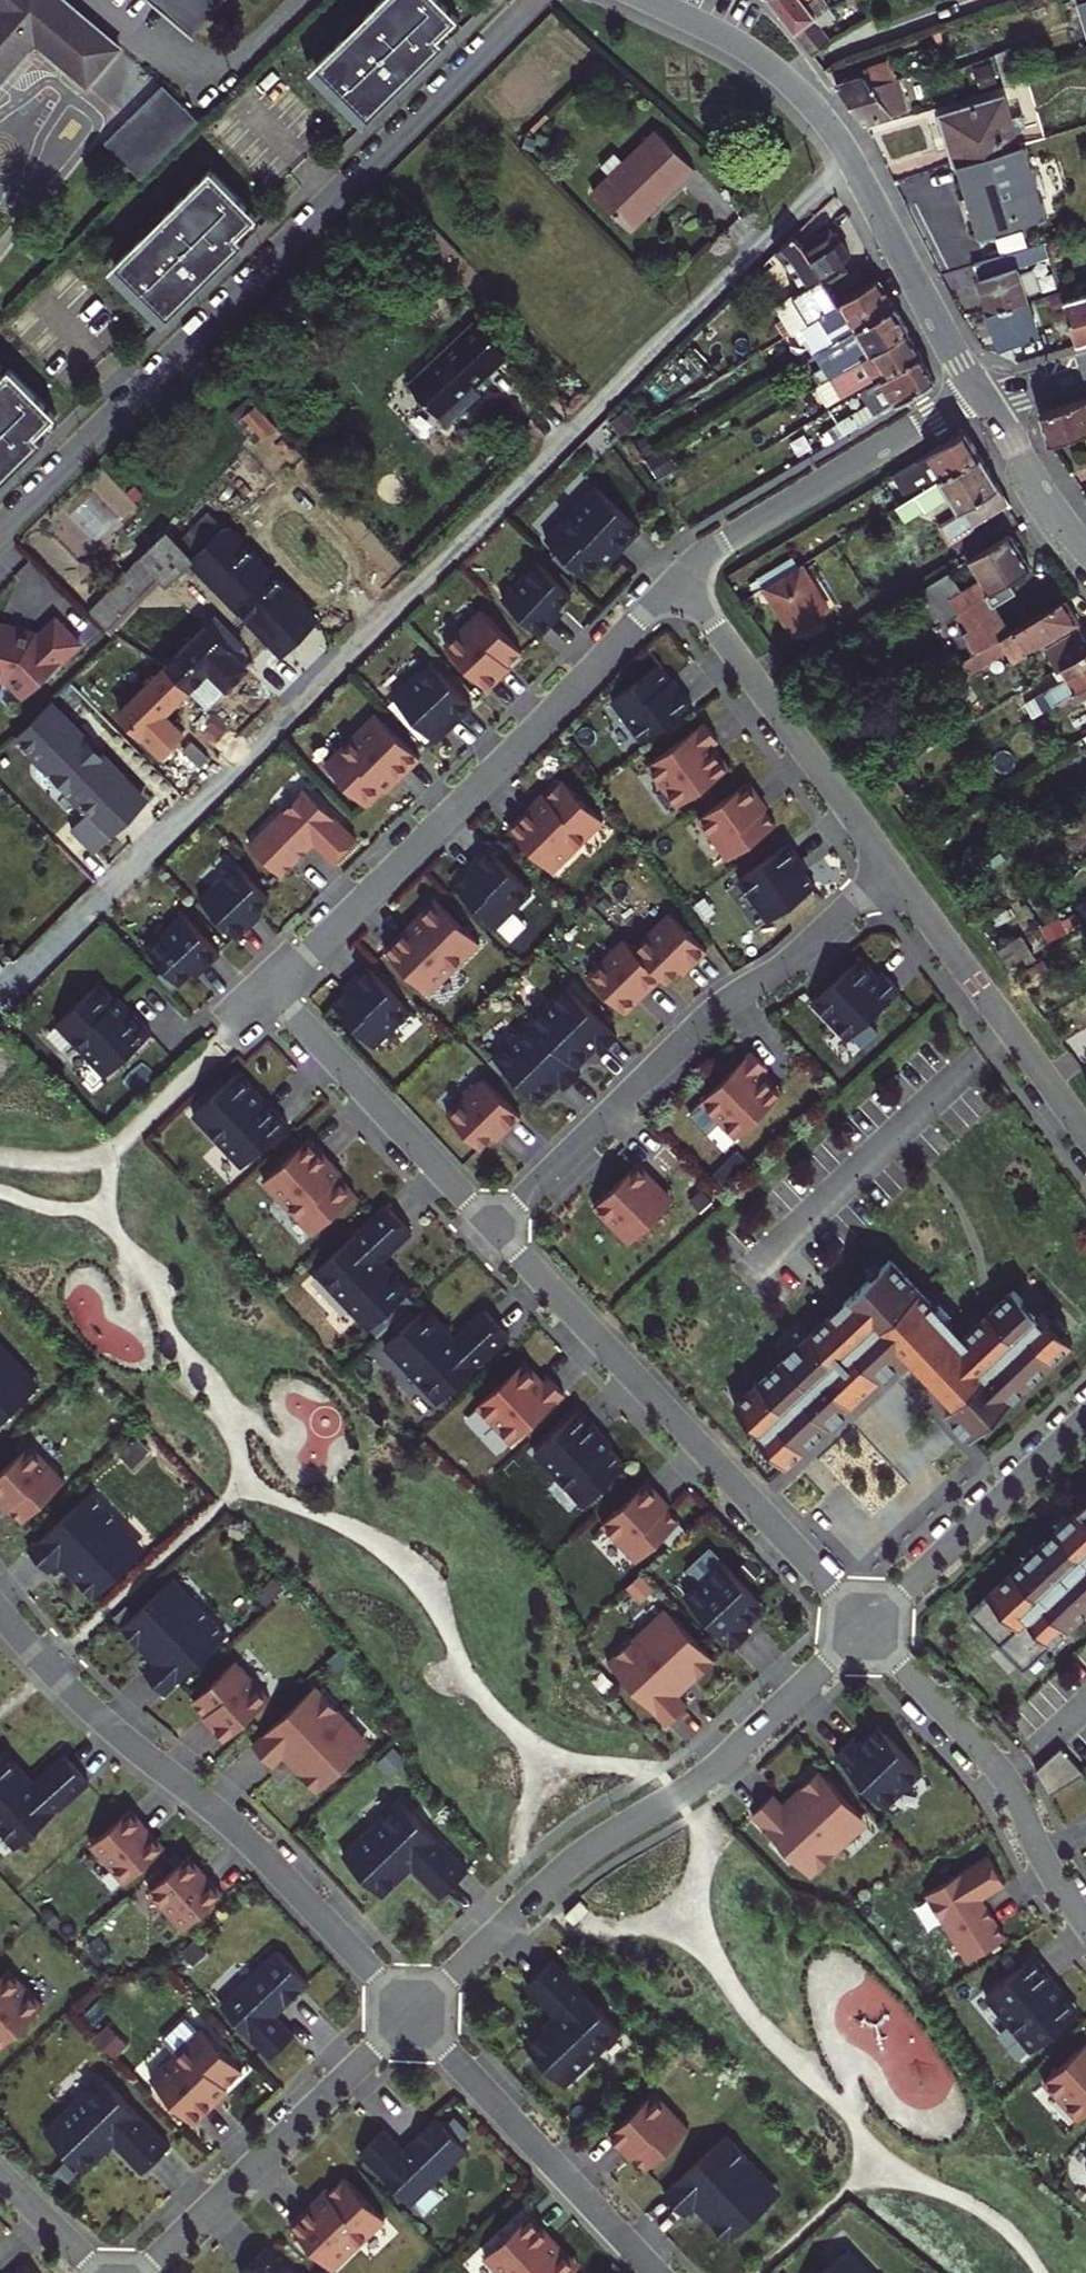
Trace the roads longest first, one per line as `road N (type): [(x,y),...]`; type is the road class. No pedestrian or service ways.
road 1 (residential): [(494,1227),(270,992),(676,583)]
road 2 (residential): [(535,0),(0,529)]
road 3 (residential): [(0,1610),(82,1700),(264,1854),(413,2013)]
road 4 (residential): [(868,1624),(494,1227)]
road 5 (residential): [(494,1227),(714,1013),(791,961),(891,866)]
road 6 (residential): [(979,394),(824,117),(762,58),(647,0)]
road 7 (residential): [(868,1624),(724,1762),(598,1844),(525,1905)]
road 8 (residential): [(141,2272),(413,2013)]
road 9 (residential): [(1085,1923),(1005,1778),(868,1624)]
road 10 (residential): [(676,583),(713,551),(979,394)]
road 11 (residential): [(676,583),(891,866)]
road 12 (residential): [(413,2013),(656,2272)]
road 13 (residential): [(891,866),(1085,1134)]
road 14 (residential): [(1085,1419),(868,1624)]
road 15 (residential): [(1085,553),(985,405)]
road 16 (residential): [(413,2013),(525,1905)]
road 17 (residential): [(99,2272),(0,2171)]

